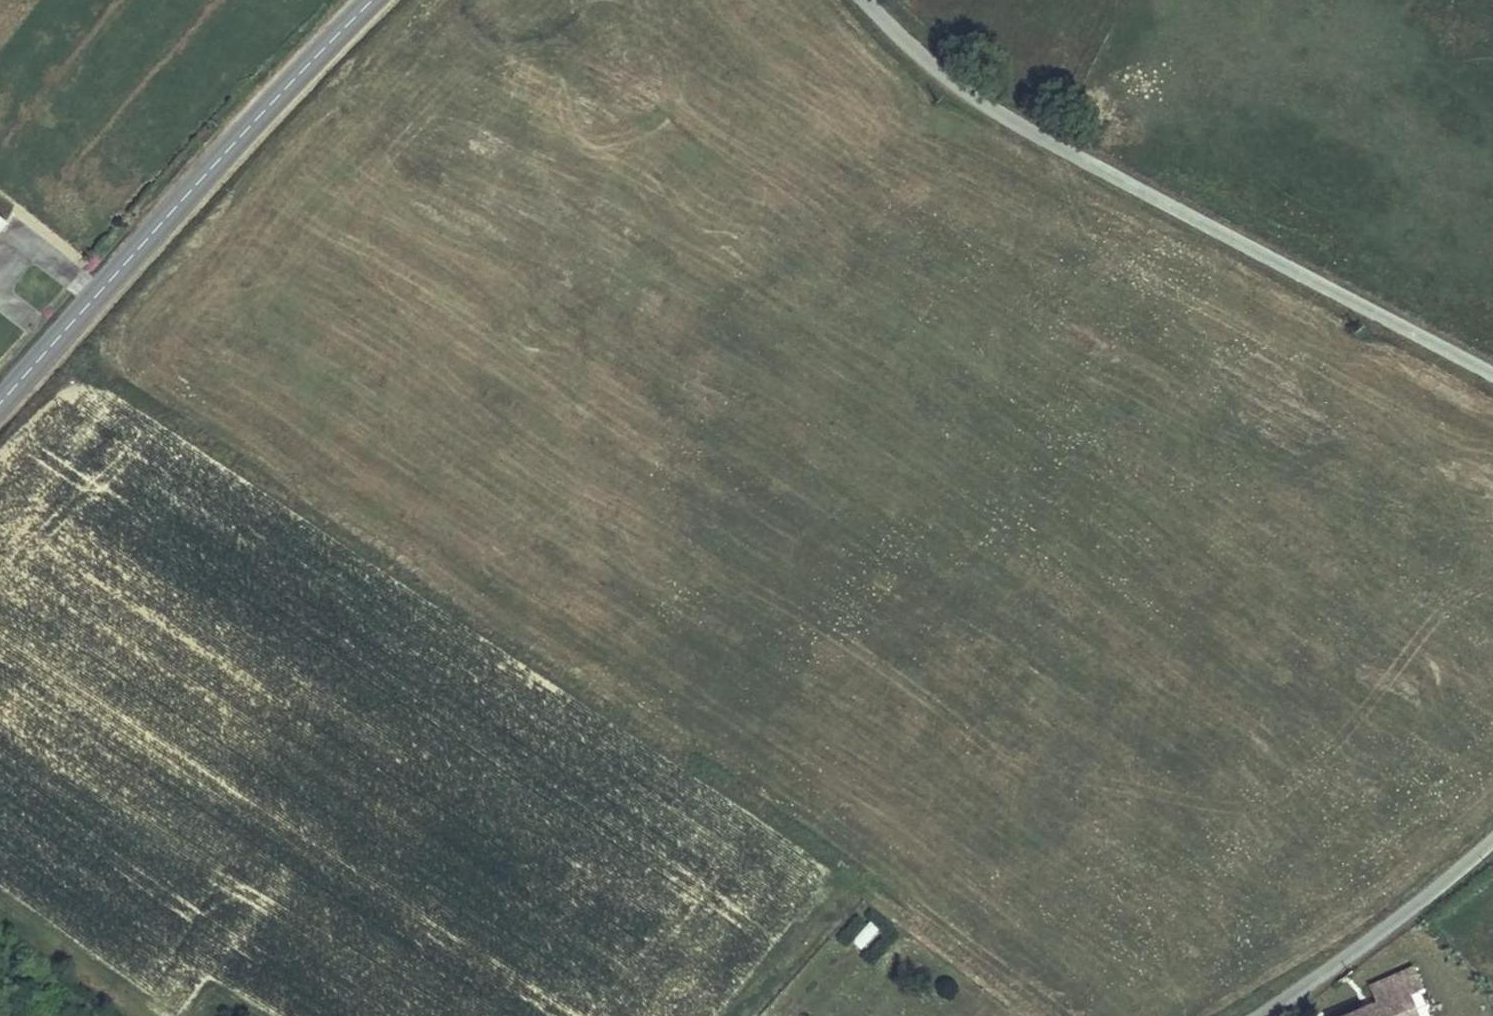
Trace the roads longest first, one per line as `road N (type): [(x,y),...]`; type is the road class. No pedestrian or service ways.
road 1 (unclassified): [(868,0),(972,91),(1492,369)]
road 2 (tertiary): [(0,414),(399,0)]
road 3 (unclassified): [(1492,831),(1356,946),(1250,1015)]

